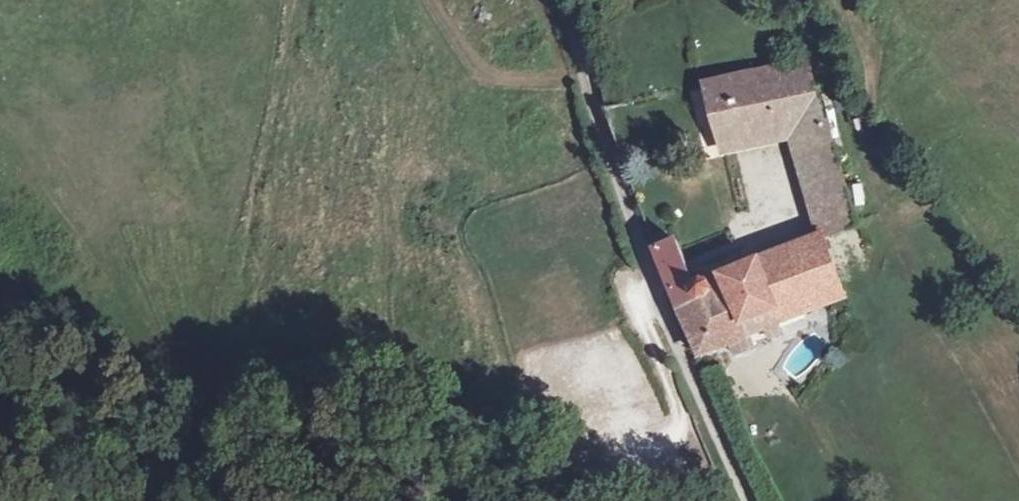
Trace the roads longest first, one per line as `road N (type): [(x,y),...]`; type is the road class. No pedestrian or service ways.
road 1 (unclassified): [(744,500),(558,0)]

